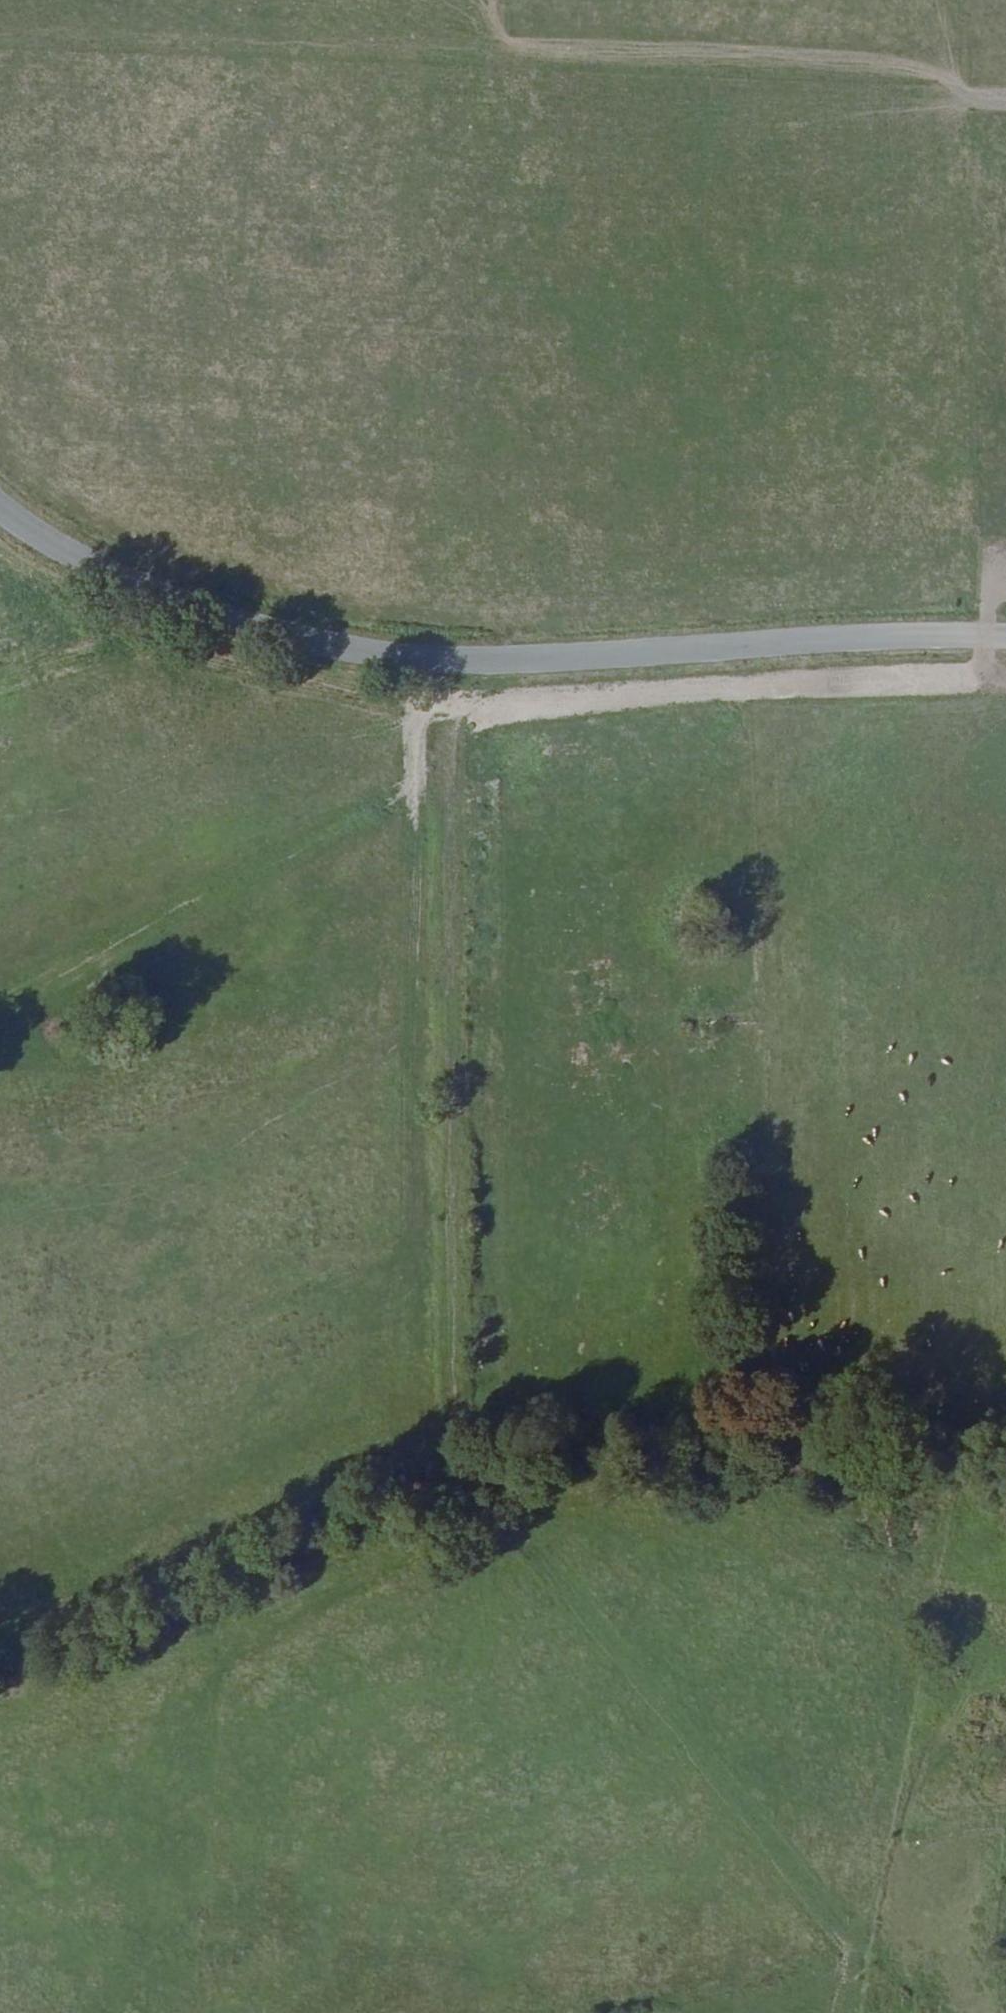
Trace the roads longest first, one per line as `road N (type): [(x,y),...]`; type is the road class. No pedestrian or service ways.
road 1 (tertiary): [(1005,639),(554,657),(349,651),(242,624),(137,584),(0,510)]
road 2 (track): [(481,1421),(438,732),(455,659)]

